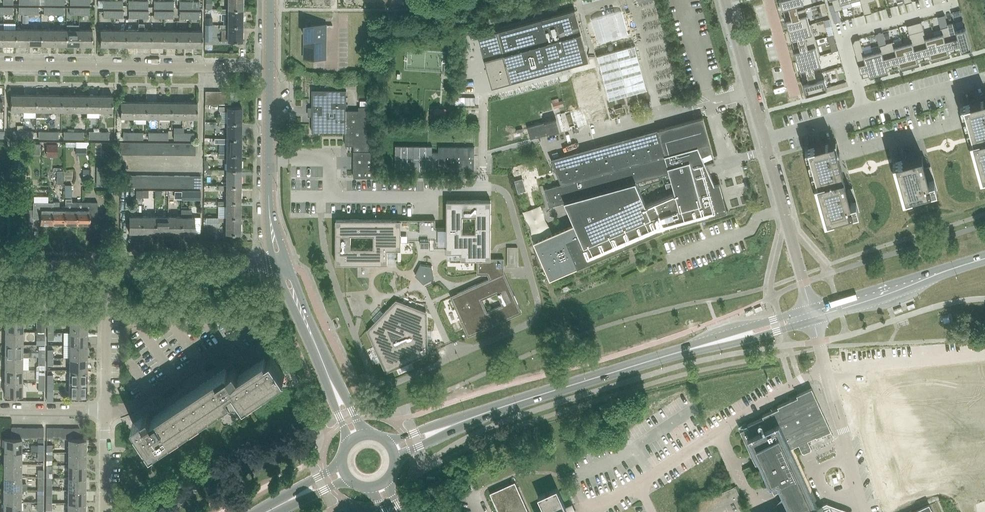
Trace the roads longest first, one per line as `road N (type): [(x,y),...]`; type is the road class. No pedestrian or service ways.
road 1 (residential): [(270,68),(0,65)]
road 2 (secondary): [(451,426),(697,348)]
road 3 (residential): [(949,88),(958,123),(847,154),(838,119)]
road 4 (unclassified): [(811,309),(763,140)]
road 5 (residential): [(255,325),(132,407),(105,411)]
road 6 (unclassified): [(269,214),(270,68)]
road 7 (unclassified): [(763,140),(725,0)]
road 8 (residential): [(105,411),(106,269)]
road 9 (secondary): [(814,321),(940,273)]
road 10 (secondary): [(940,273),(811,309)]
road 11 (tertiary): [(234,270),(106,269)]
road 12 (secondary): [(811,309),(697,348)]
road 13 (secondary): [(697,348),(814,321)]

